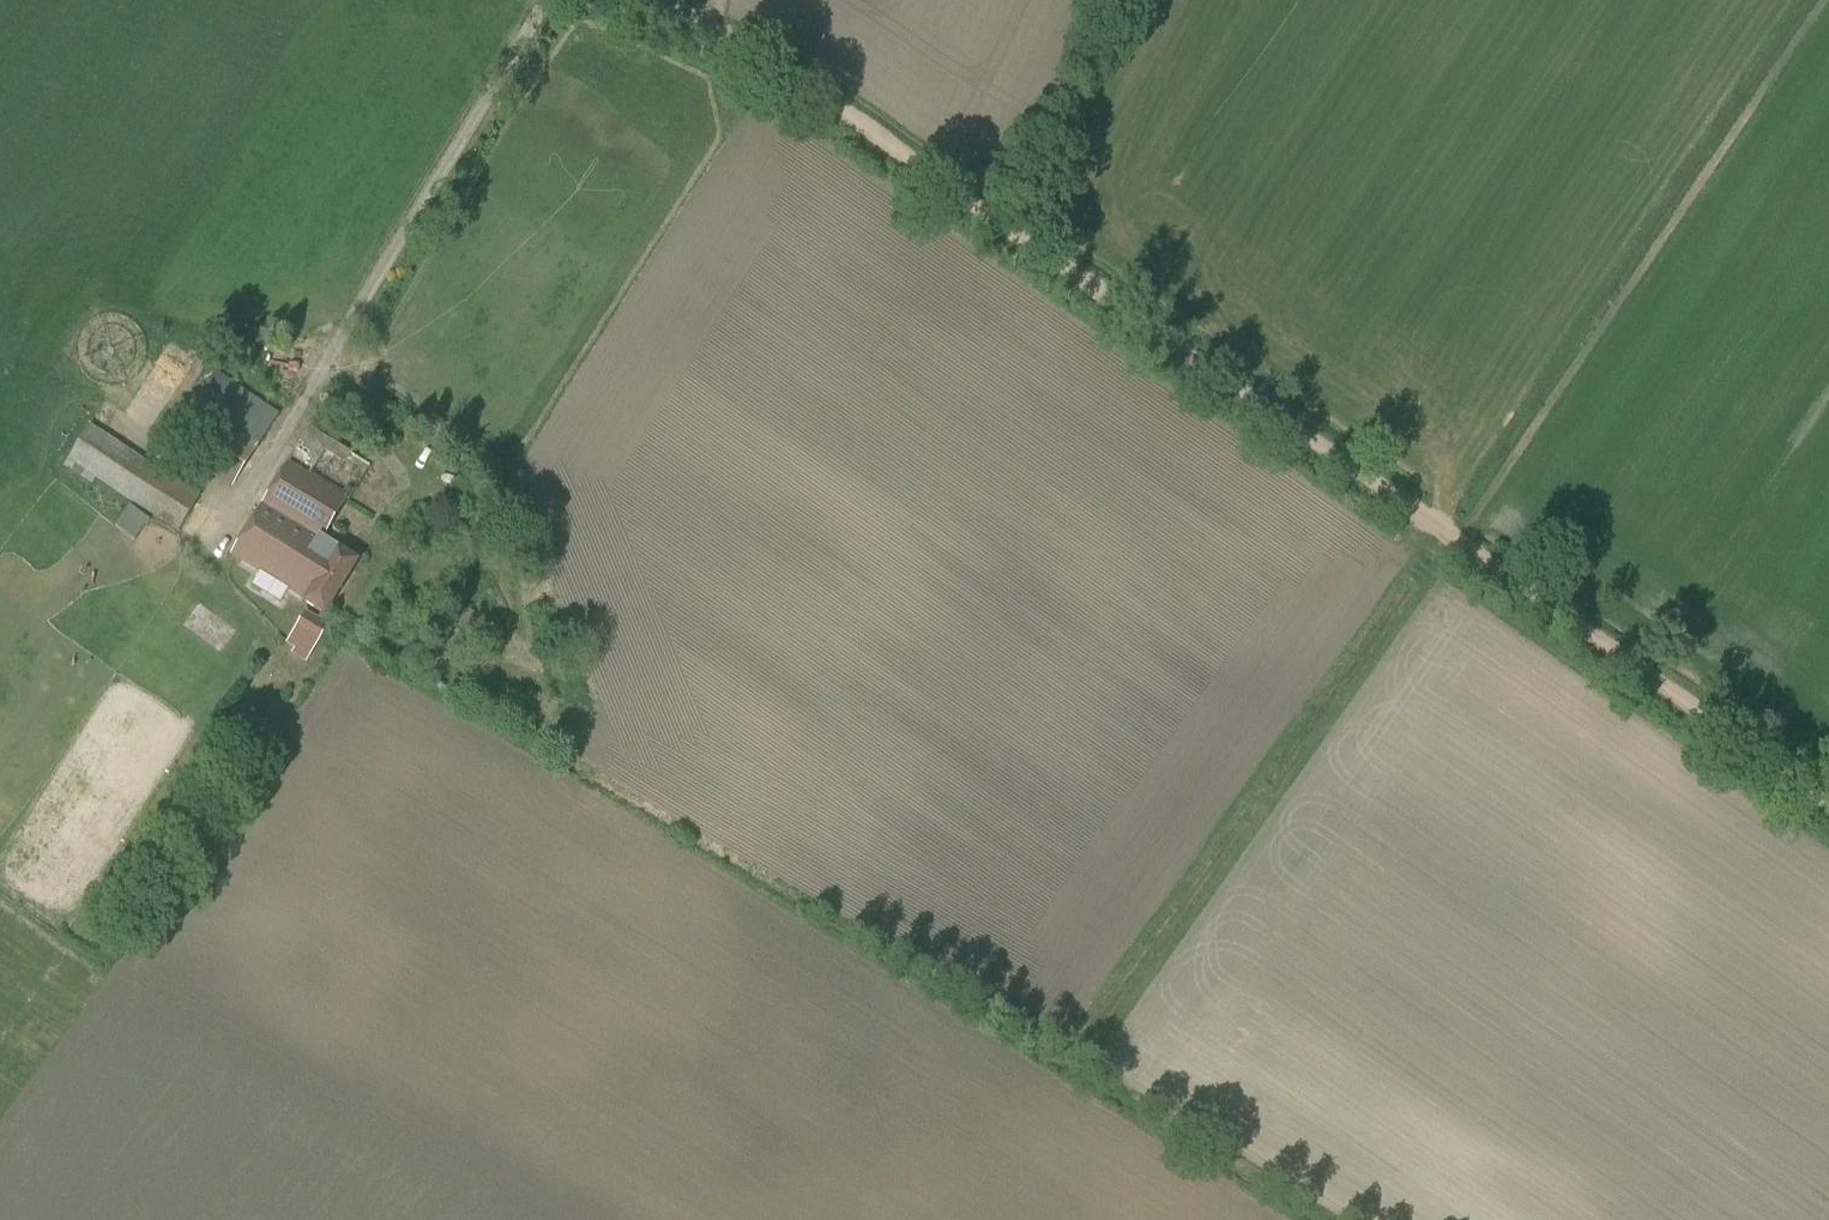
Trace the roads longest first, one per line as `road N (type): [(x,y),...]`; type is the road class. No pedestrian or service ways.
road 1 (track): [(652,1),(804,82),(1828,803)]

